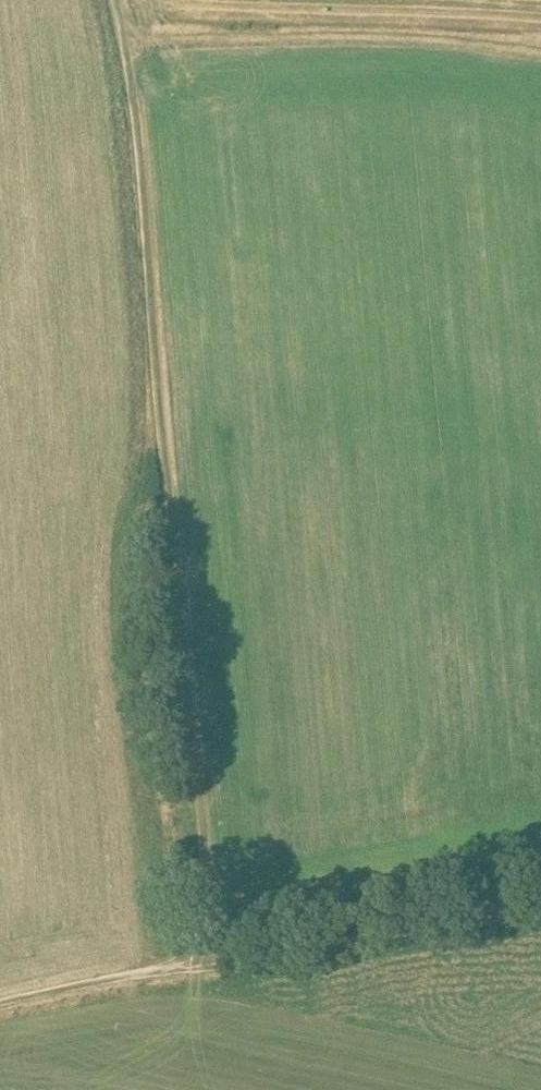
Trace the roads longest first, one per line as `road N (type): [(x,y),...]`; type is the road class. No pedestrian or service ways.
road 1 (track): [(108,0),(120,34),(164,653),(201,967)]
road 2 (track): [(540,902),(0,1007)]
road 3 (track): [(120,34),(540,46)]

